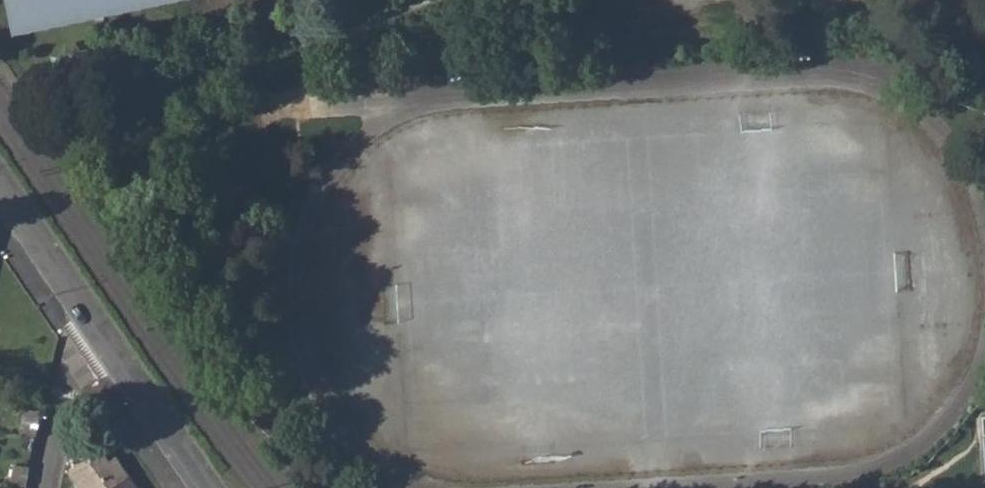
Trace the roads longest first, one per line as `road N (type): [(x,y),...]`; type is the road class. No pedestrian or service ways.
road 1 (residential): [(107,347),(0,187)]
road 2 (residential): [(206,487),(107,347)]
road 3 (residential): [(107,347),(79,361),(46,487)]

